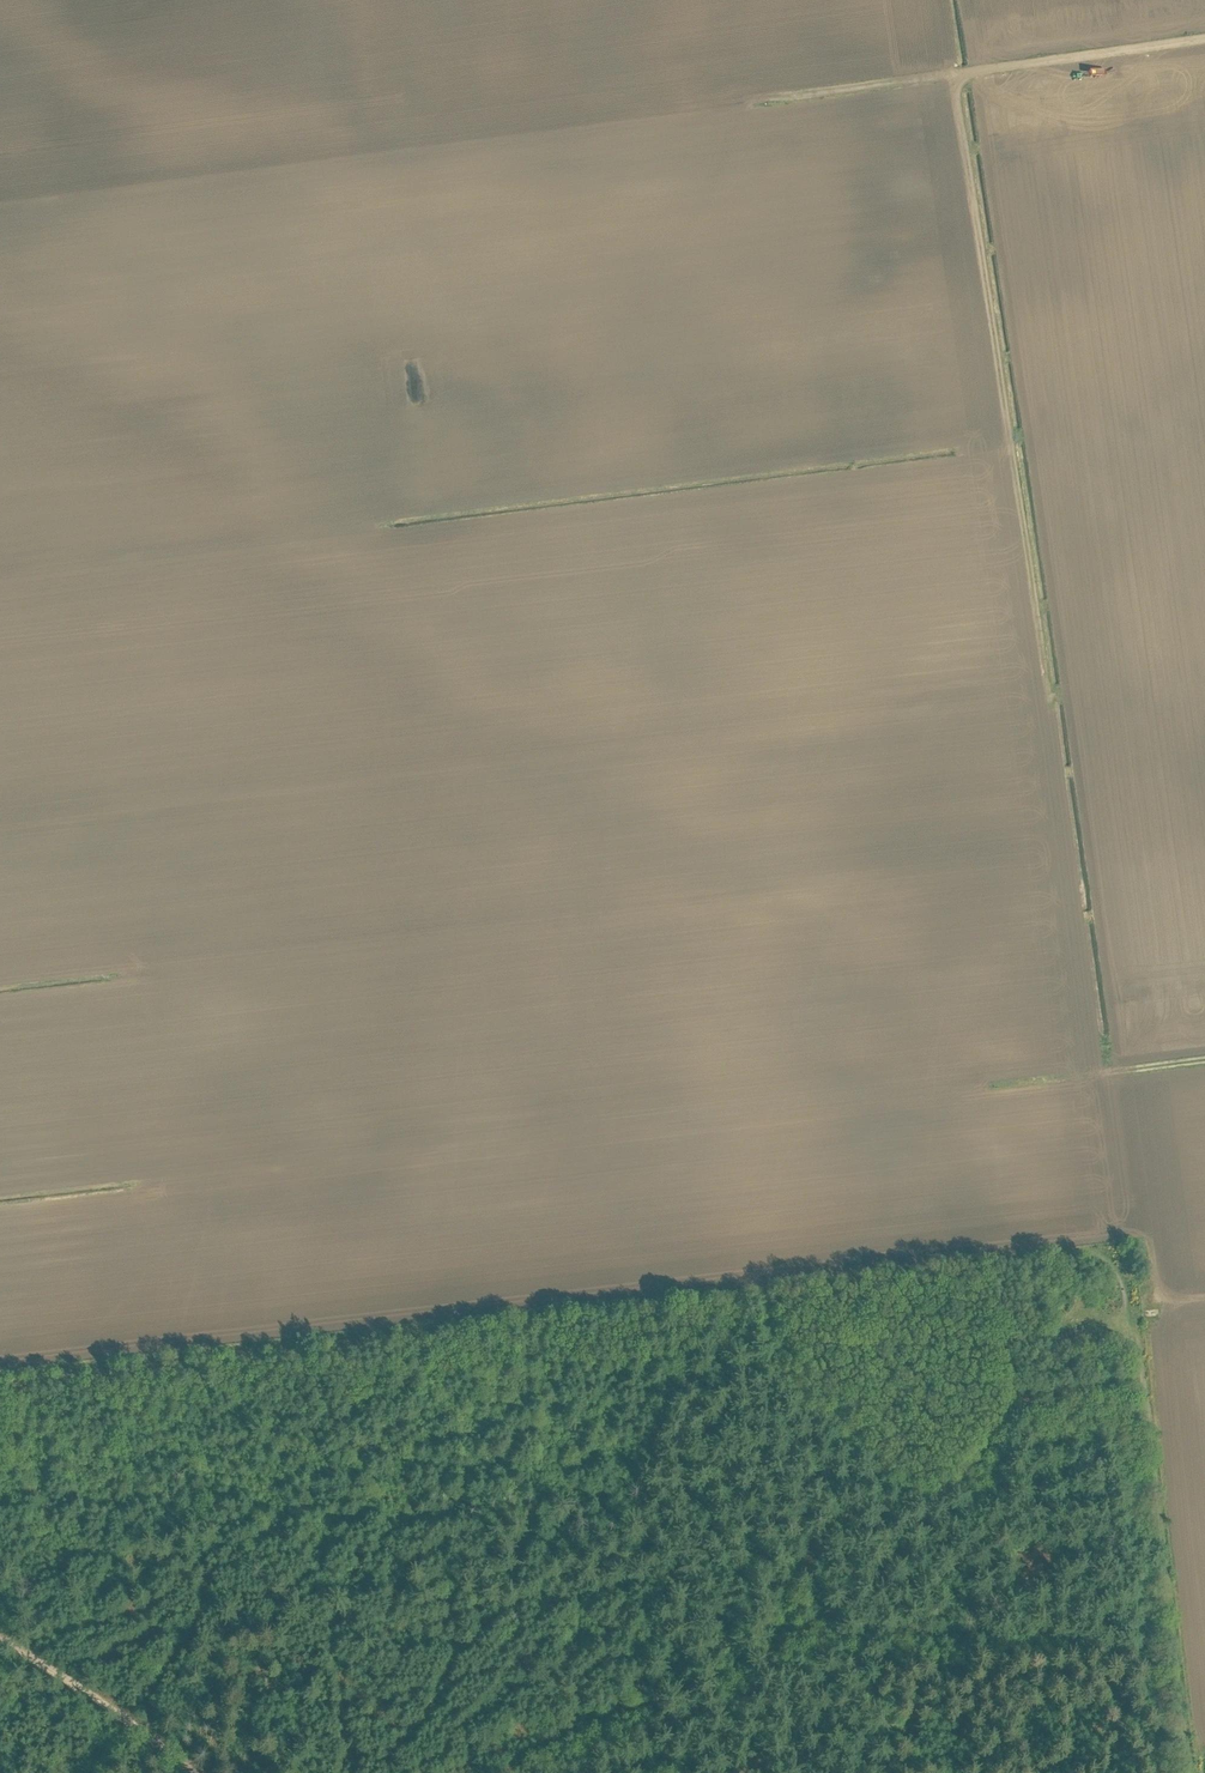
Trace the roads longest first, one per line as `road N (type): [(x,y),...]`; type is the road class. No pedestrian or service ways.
road 1 (track): [(987,1264),(0,1384)]
road 2 (track): [(1183,1772),(1120,1284),(1089,1255),(987,1264)]
road 3 (track): [(186,1772),(0,1646)]

